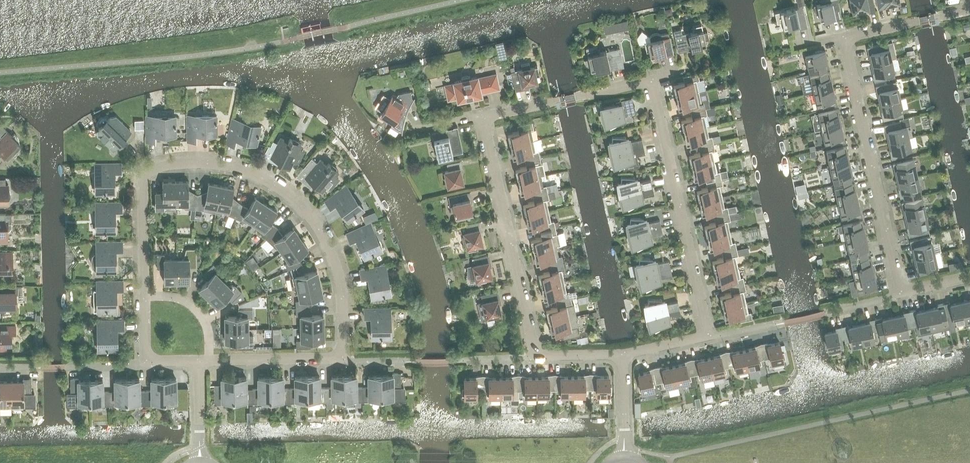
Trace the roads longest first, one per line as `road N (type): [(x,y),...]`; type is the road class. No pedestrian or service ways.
road 1 (residential): [(343,359),(341,283),(329,246),(290,197),(243,171),(191,163),(143,174),(145,297)]
road 2 (residential): [(708,335),(652,80)]
road 3 (residential): [(901,293),(845,38)]
road 4 (residential): [(537,356),(483,117)]
road 5 (residential): [(483,117),(652,80)]
road 6 (residential): [(209,361),(343,359)]
road 7 (residential): [(845,38),(969,10)]

